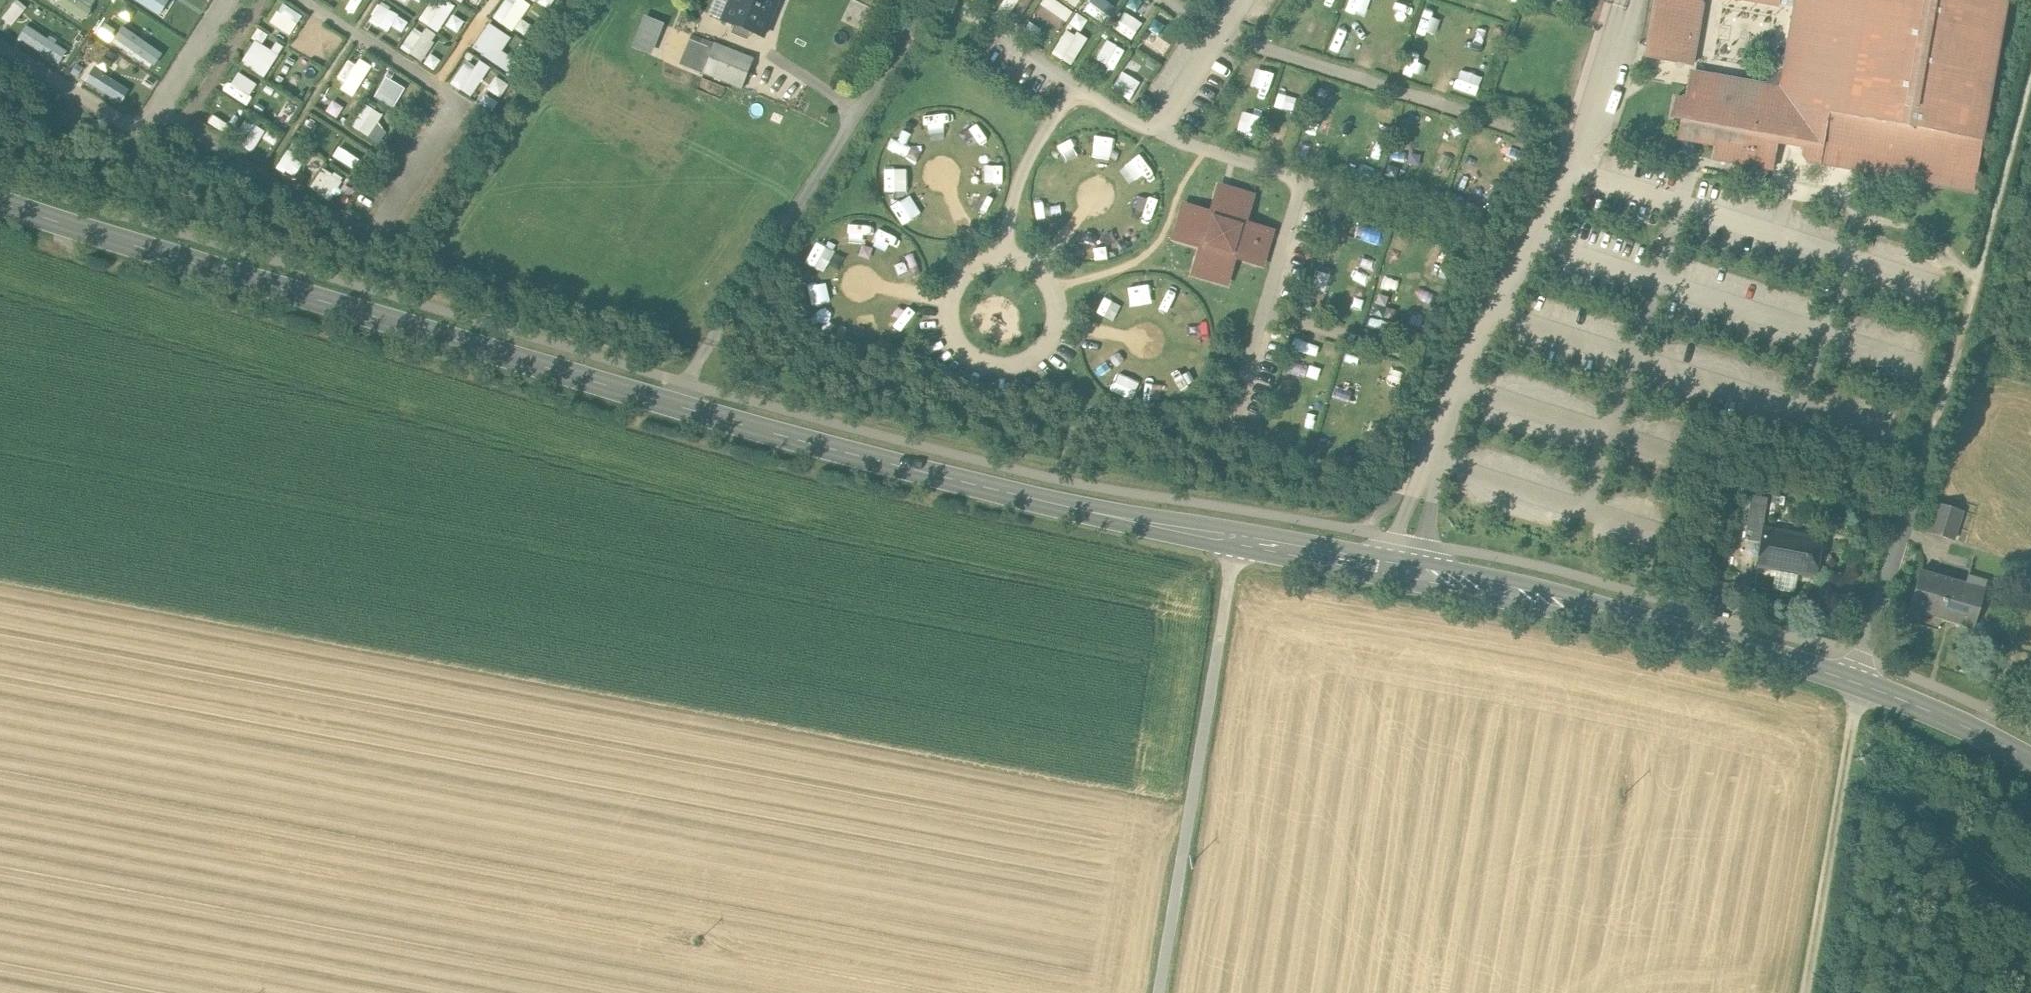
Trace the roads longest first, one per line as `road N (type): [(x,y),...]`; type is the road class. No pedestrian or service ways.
road 1 (tertiary): [(0,200),(597,384),(883,462),(1735,643),(1943,716),(2030,759)]

